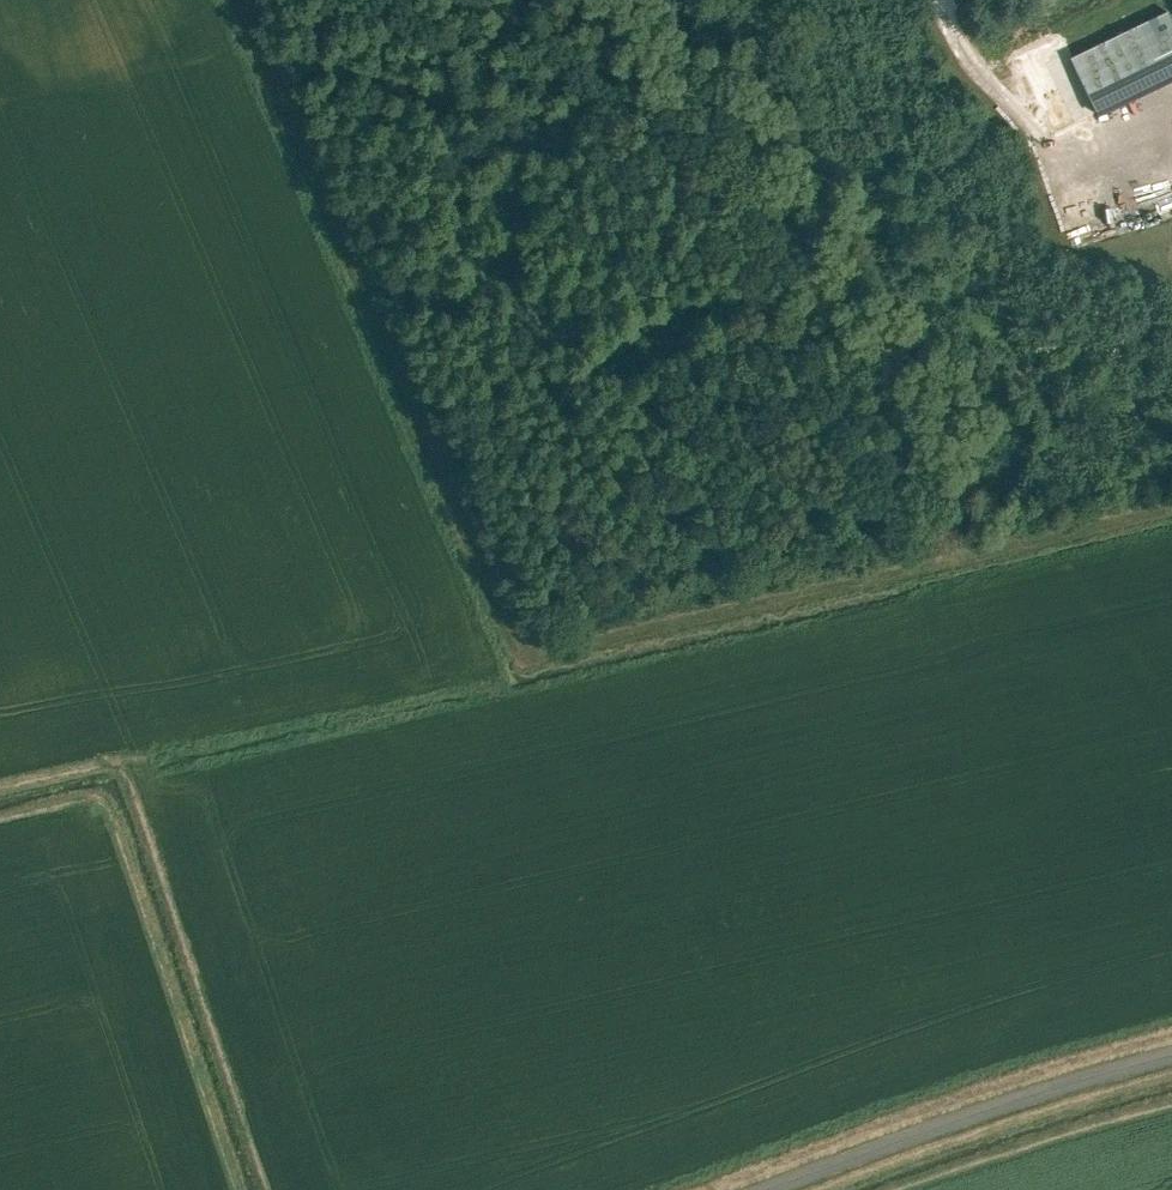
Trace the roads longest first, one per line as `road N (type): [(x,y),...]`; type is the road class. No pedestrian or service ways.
road 1 (unclassified): [(773,1189),(978,1114),(1171,1057)]

